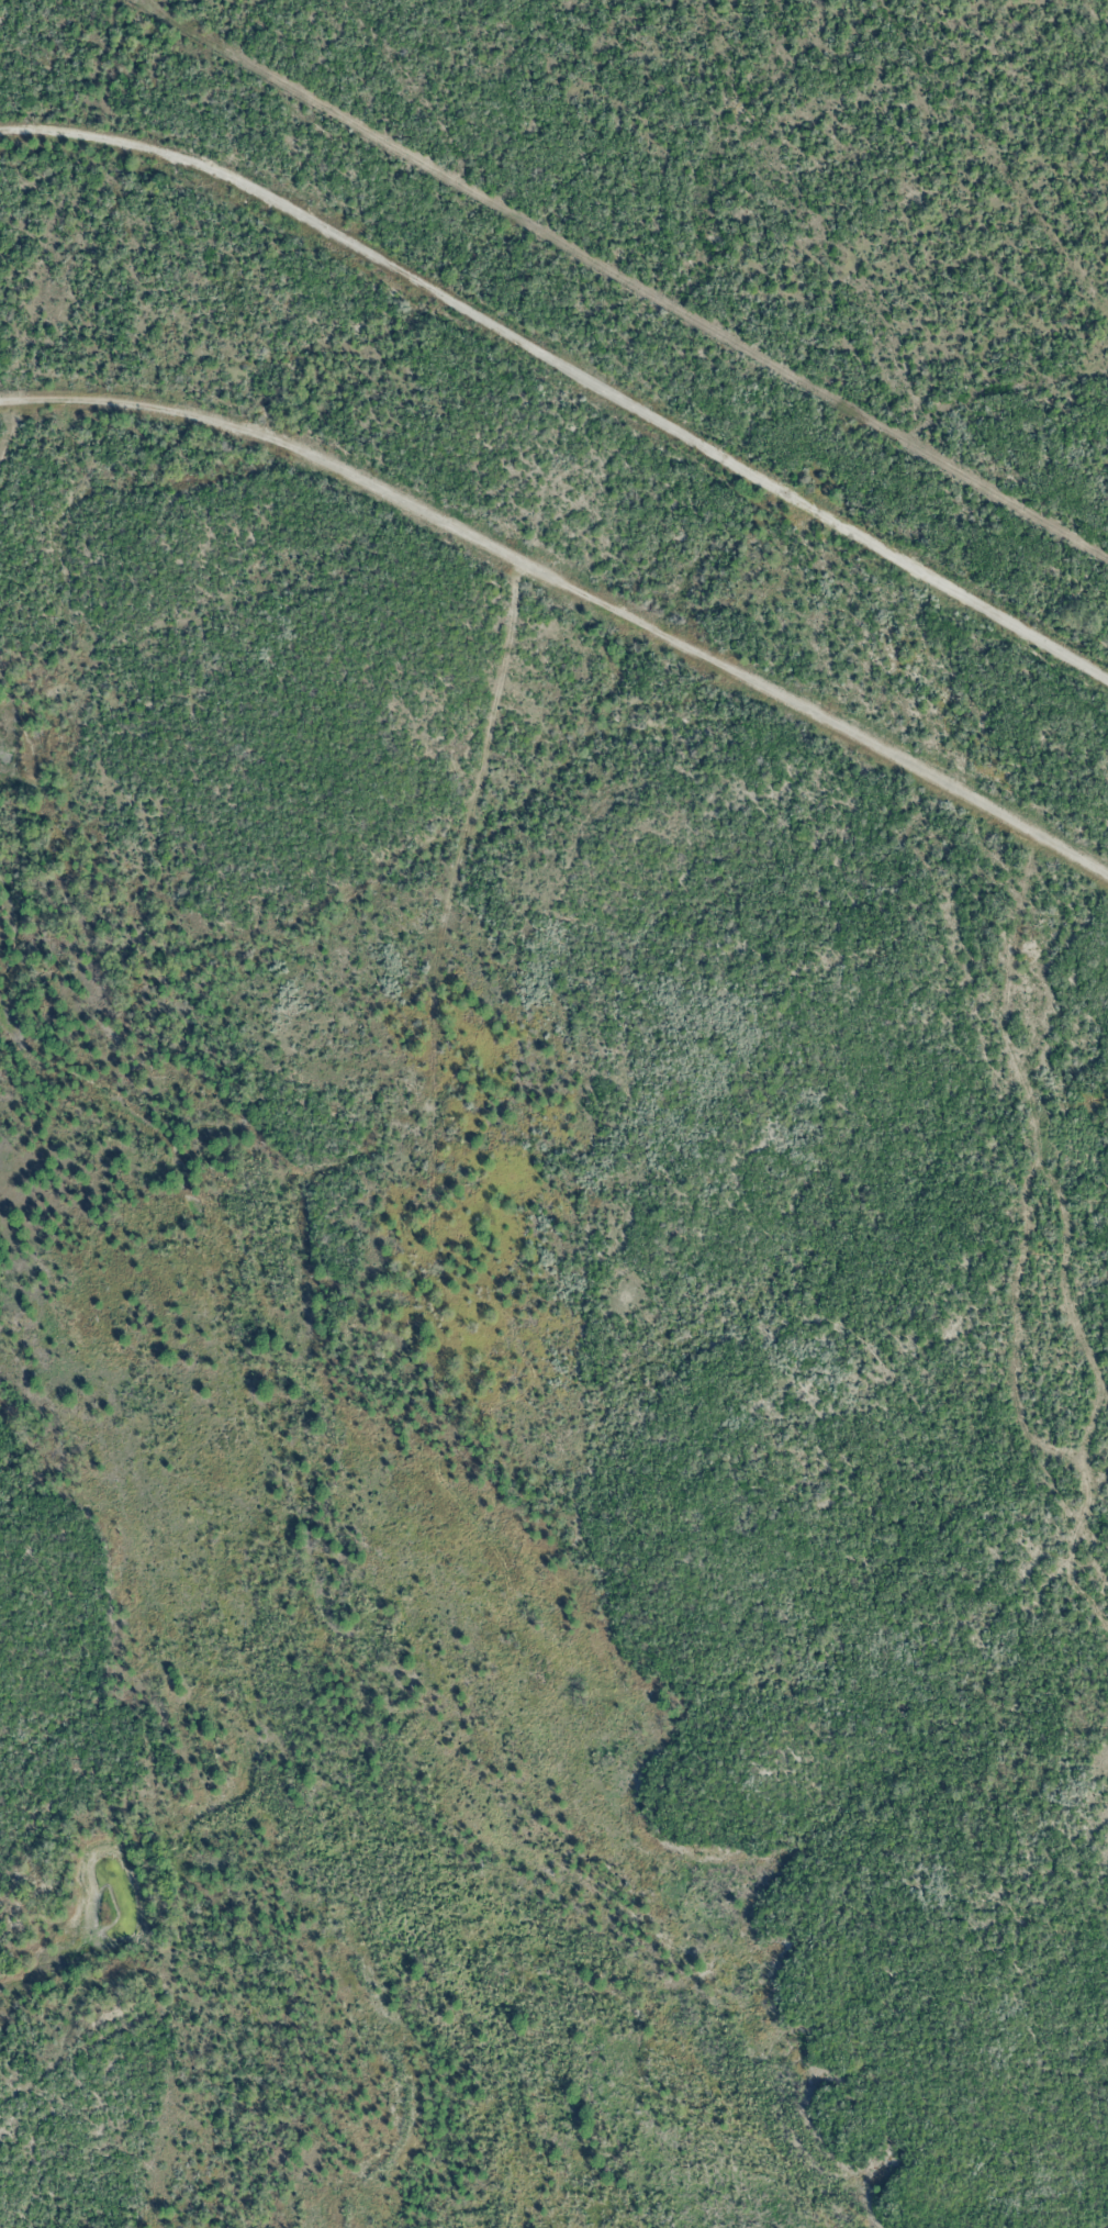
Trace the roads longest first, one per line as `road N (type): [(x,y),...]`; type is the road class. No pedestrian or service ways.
road 1 (track): [(1107,632),(825,452),(458,243),(256,153),(0,106)]

